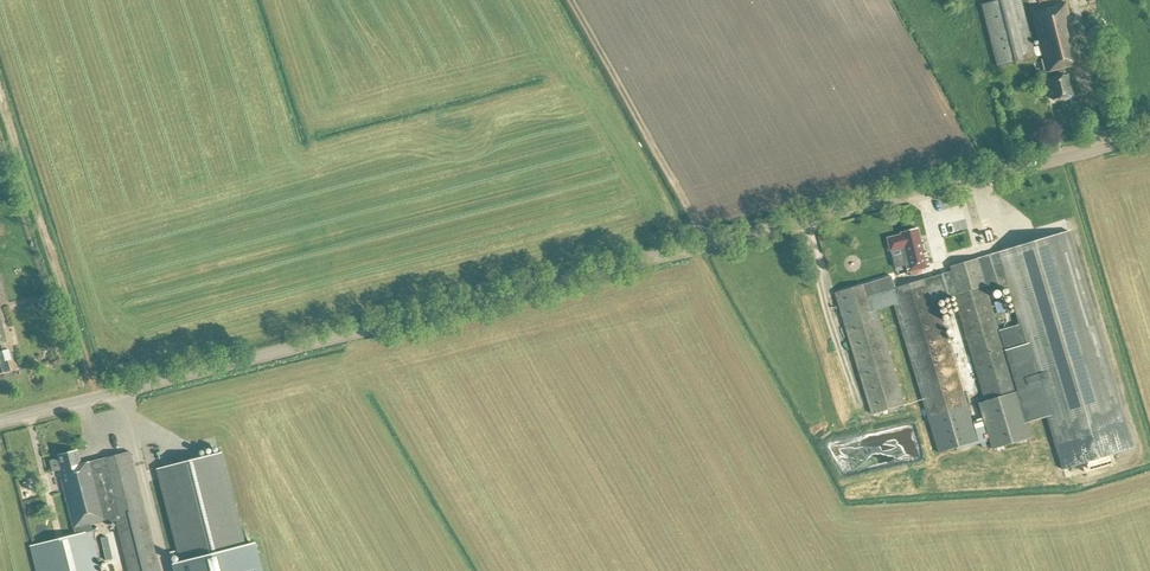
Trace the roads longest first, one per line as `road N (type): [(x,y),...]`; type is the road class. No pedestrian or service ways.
road 1 (unclassified): [(0,421),(1149,135)]

